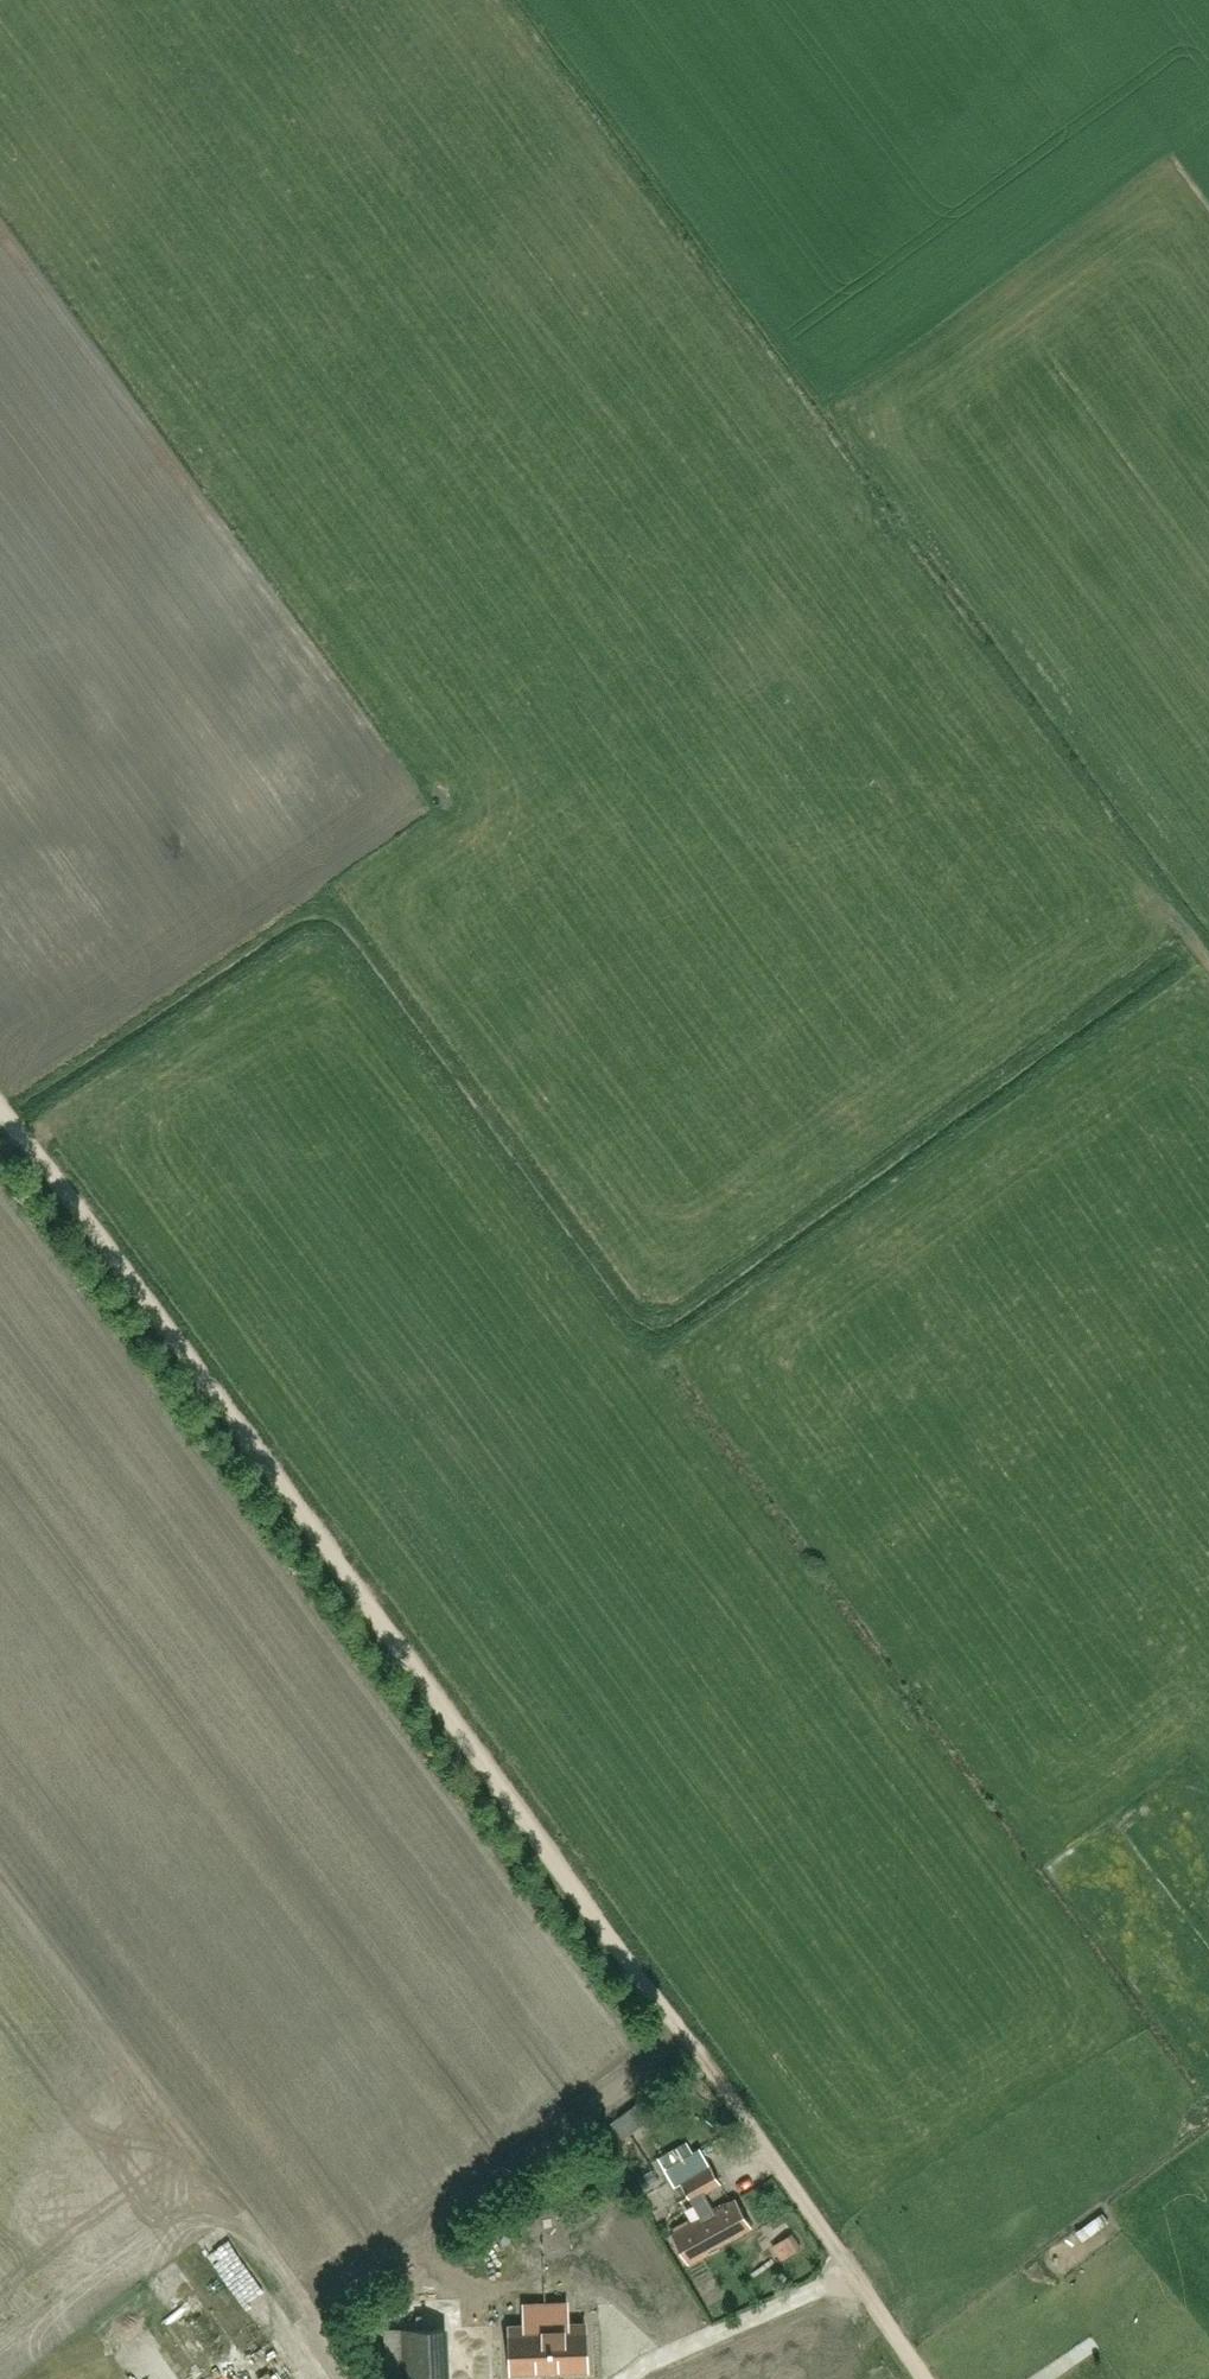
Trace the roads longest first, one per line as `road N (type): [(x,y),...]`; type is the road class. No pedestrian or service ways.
road 1 (track): [(925,2378),(0,1107)]

